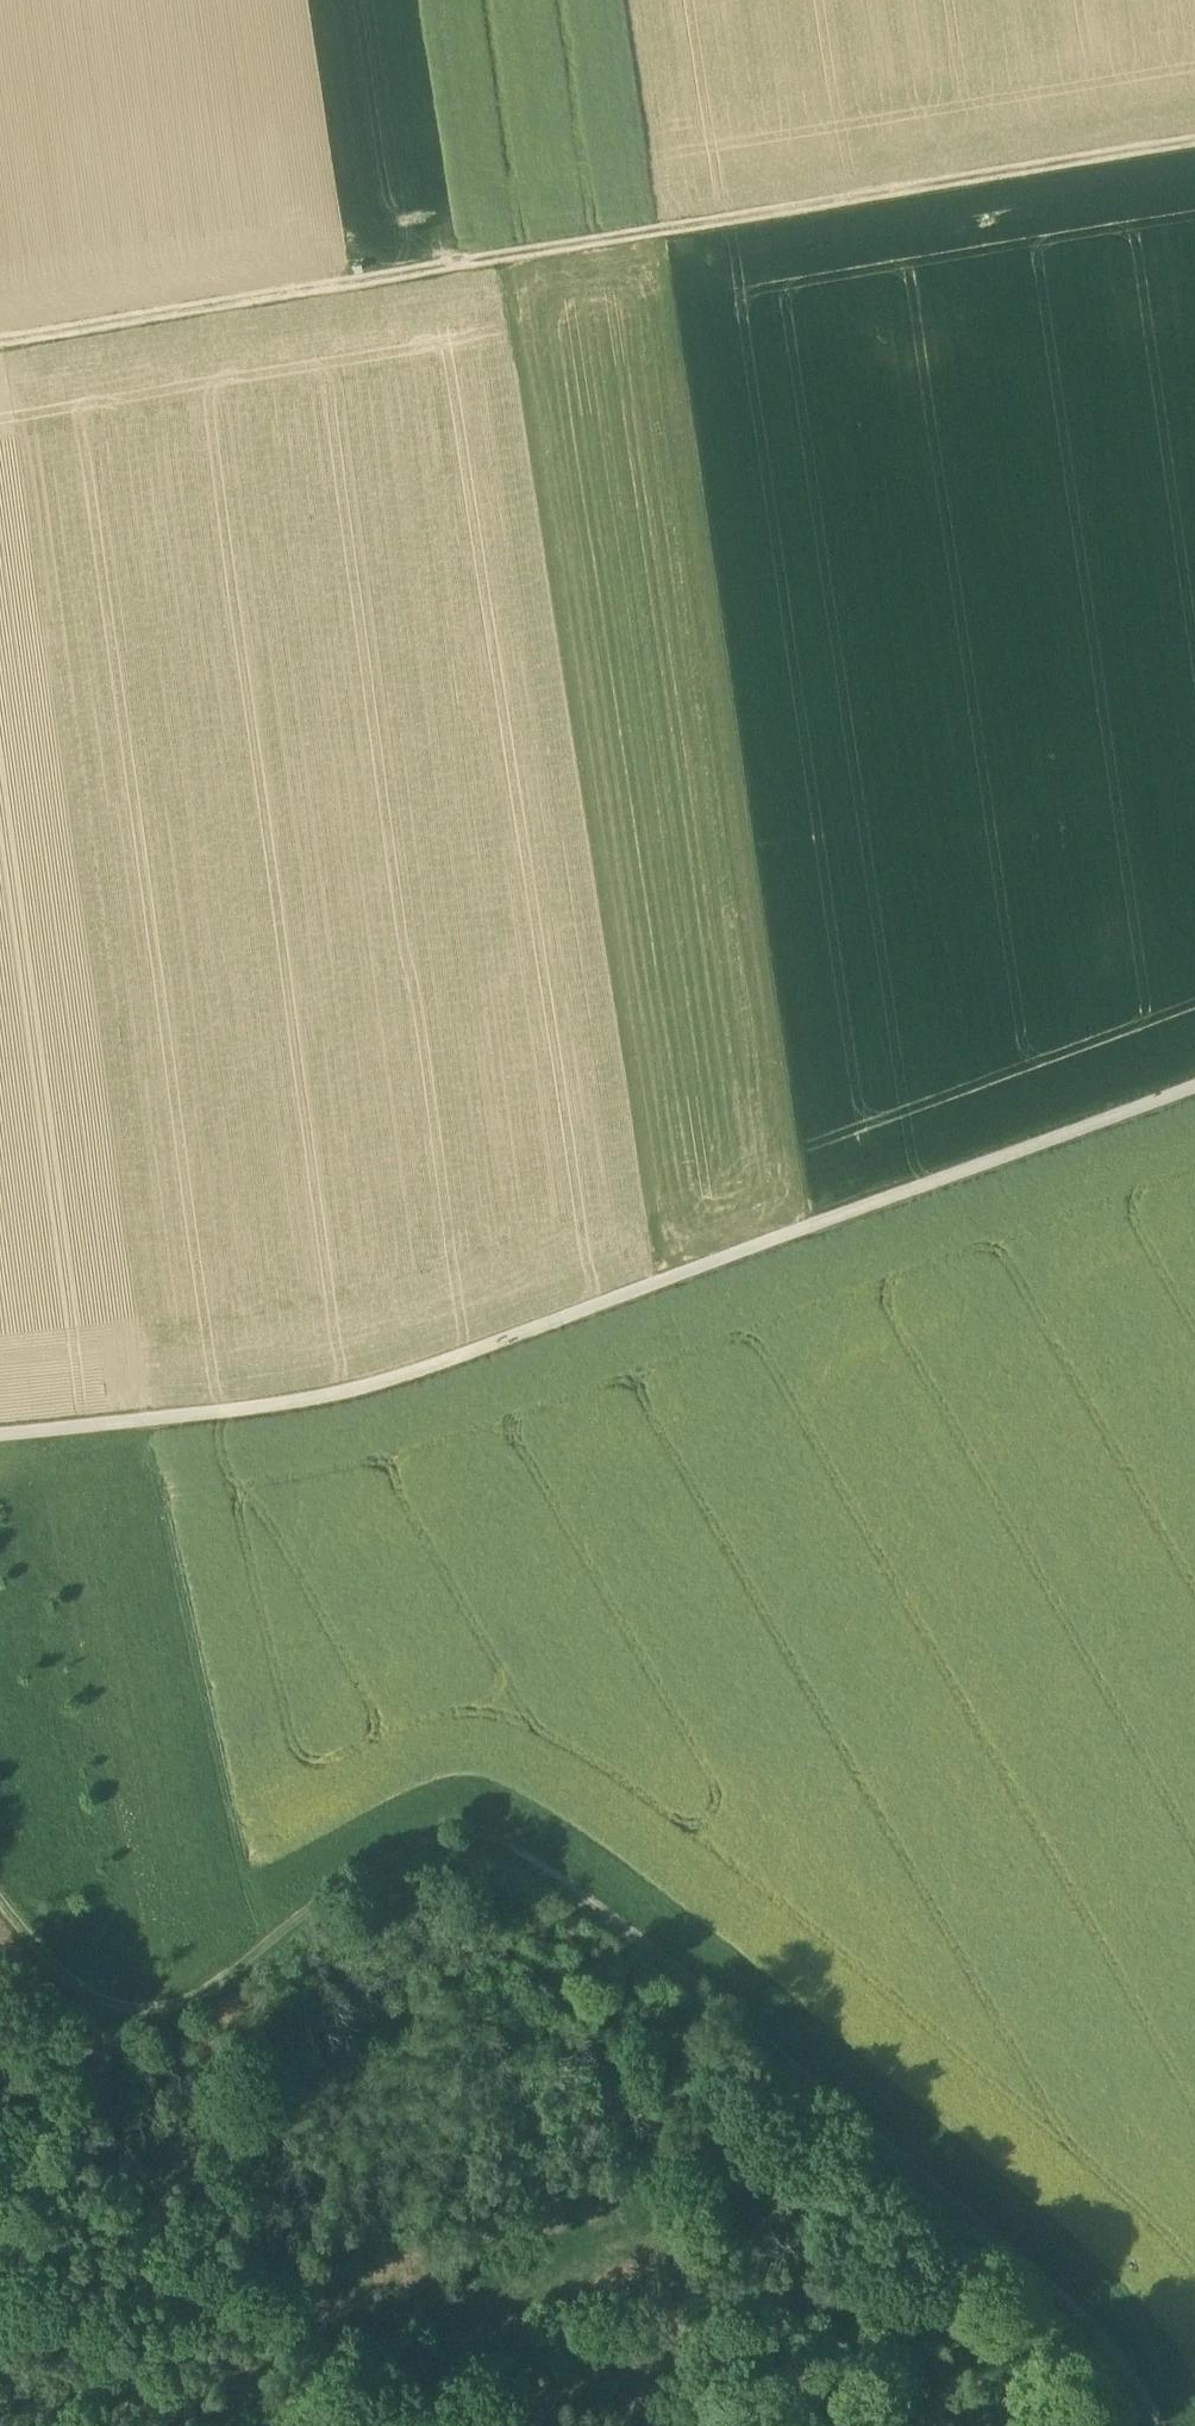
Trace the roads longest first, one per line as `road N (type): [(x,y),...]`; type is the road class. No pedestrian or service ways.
road 1 (track): [(1157,2425),(1115,2322),(552,1859),(461,1835),(374,1860),(139,2026),(58,1970),(0,1899)]
road 2 (unclassified): [(0,1436),(305,1401),(407,1374),(1194,1086)]
road 3 (track): [(0,339),(1194,141)]
road 4 (track): [(903,2148),(490,2291)]

